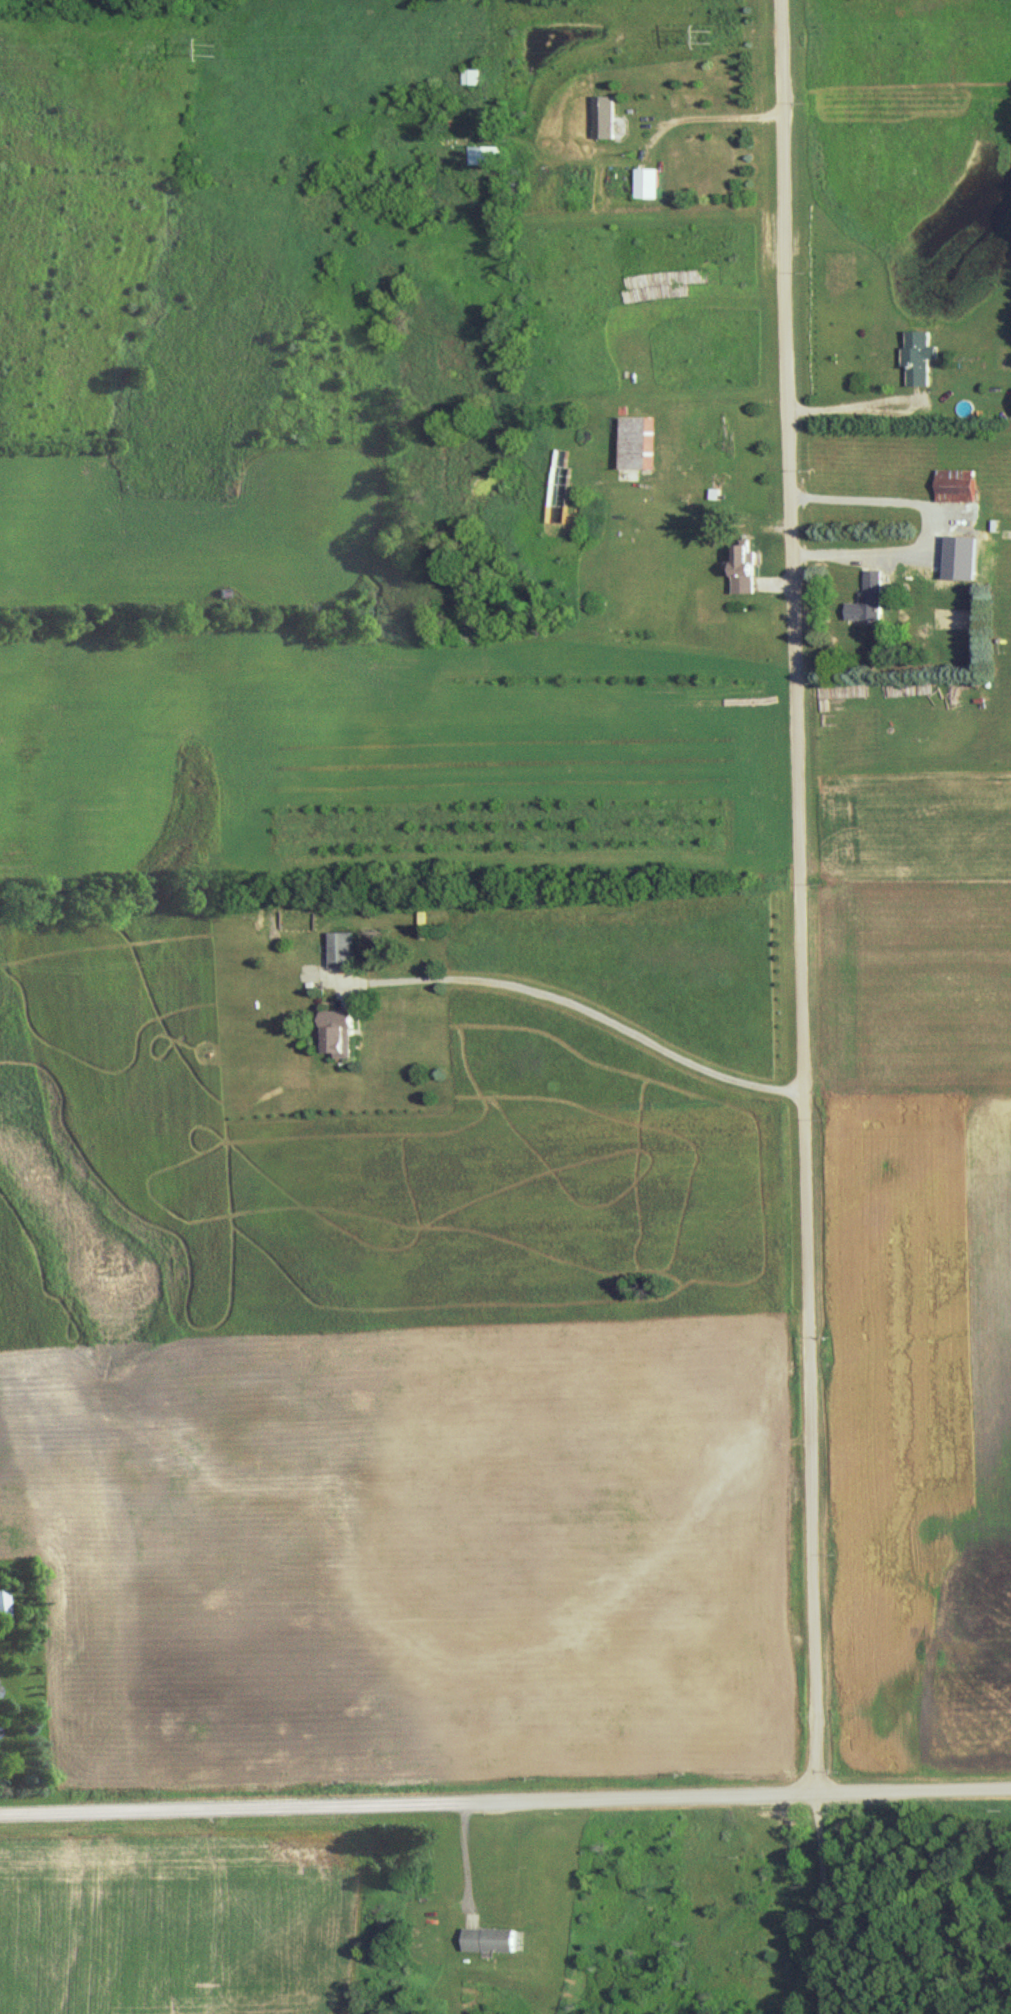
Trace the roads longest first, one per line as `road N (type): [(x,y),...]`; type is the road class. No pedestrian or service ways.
road 1 (residential): [(816,1889),(774,0)]
road 2 (residential): [(0,1817),(1010,1790)]

